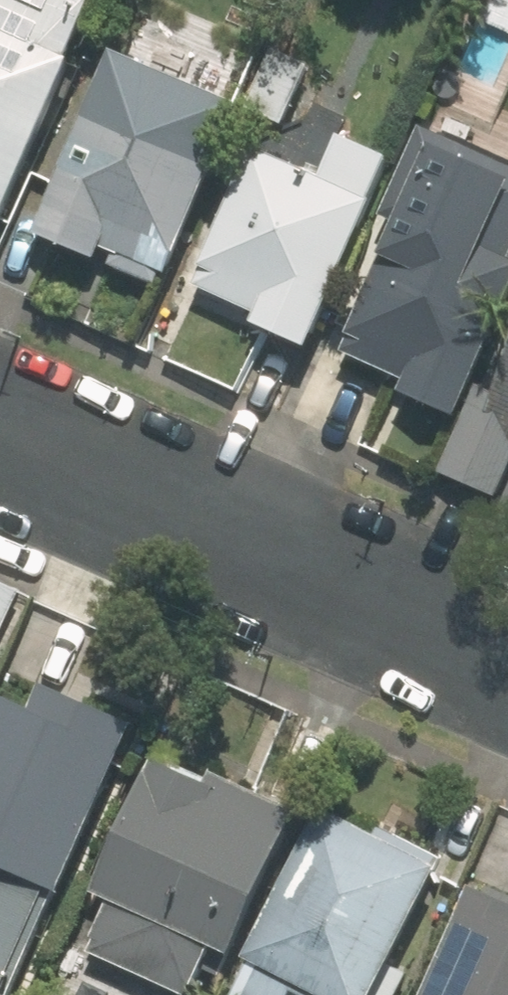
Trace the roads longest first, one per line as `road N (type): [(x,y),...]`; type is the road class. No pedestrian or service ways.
road 1 (residential): [(507,653),(0,427)]

